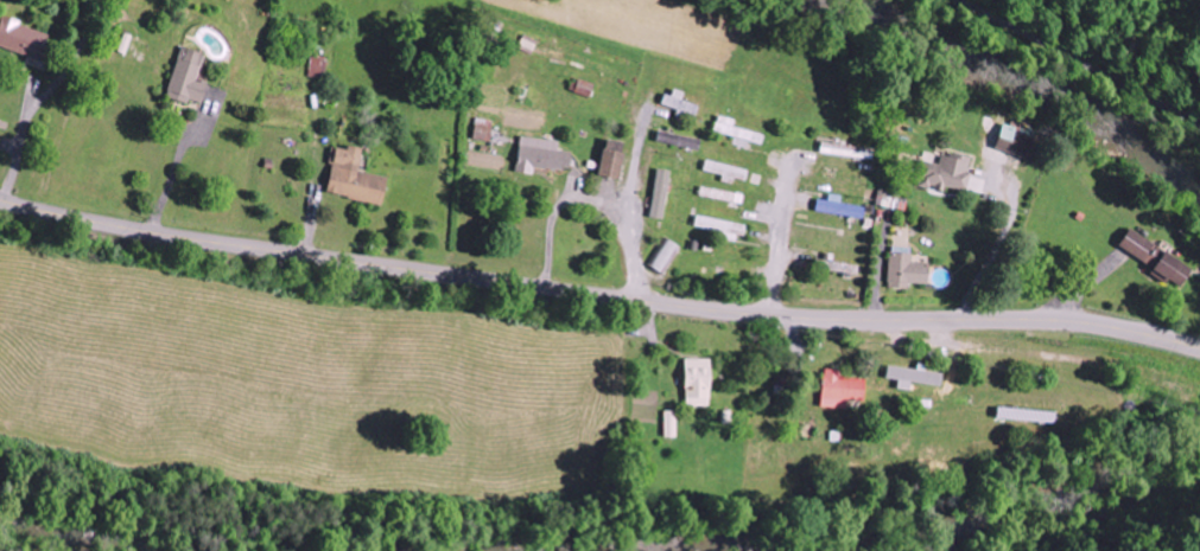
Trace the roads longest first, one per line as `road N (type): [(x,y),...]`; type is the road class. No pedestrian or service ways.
road 1 (secondary): [(1199,348),(1061,320),(768,315),(654,303),(190,238),(0,200)]
road 2 (residential): [(1199,121),(963,0)]
road 3 (residential): [(654,303),(631,246),(629,181),(643,120)]
road 4 (residential): [(768,315),(793,164)]

